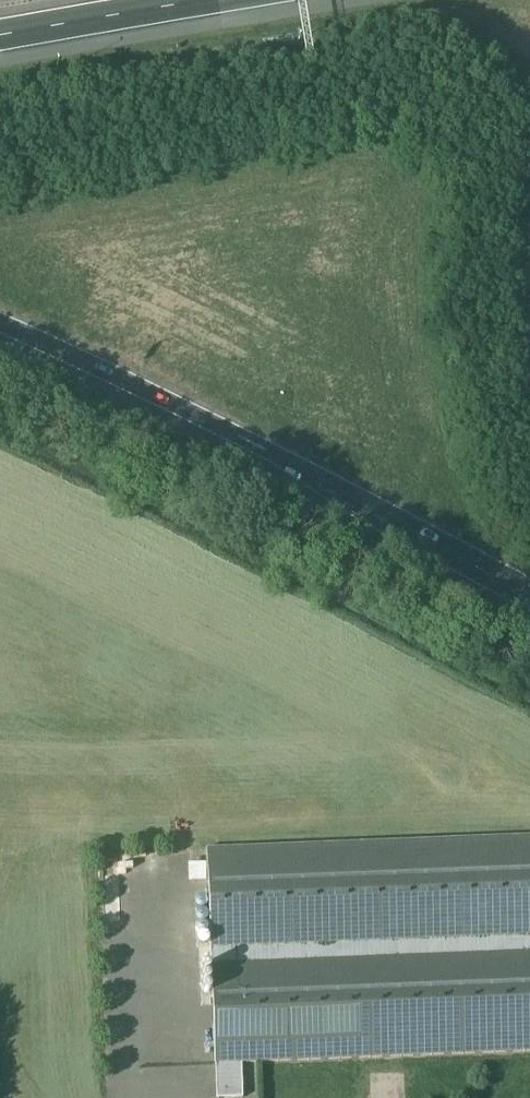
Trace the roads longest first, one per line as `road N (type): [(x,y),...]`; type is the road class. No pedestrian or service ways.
road 1 (motorway): [(0,322),(159,395),(529,594)]
road 2 (motorway): [(0,35),(201,0)]

